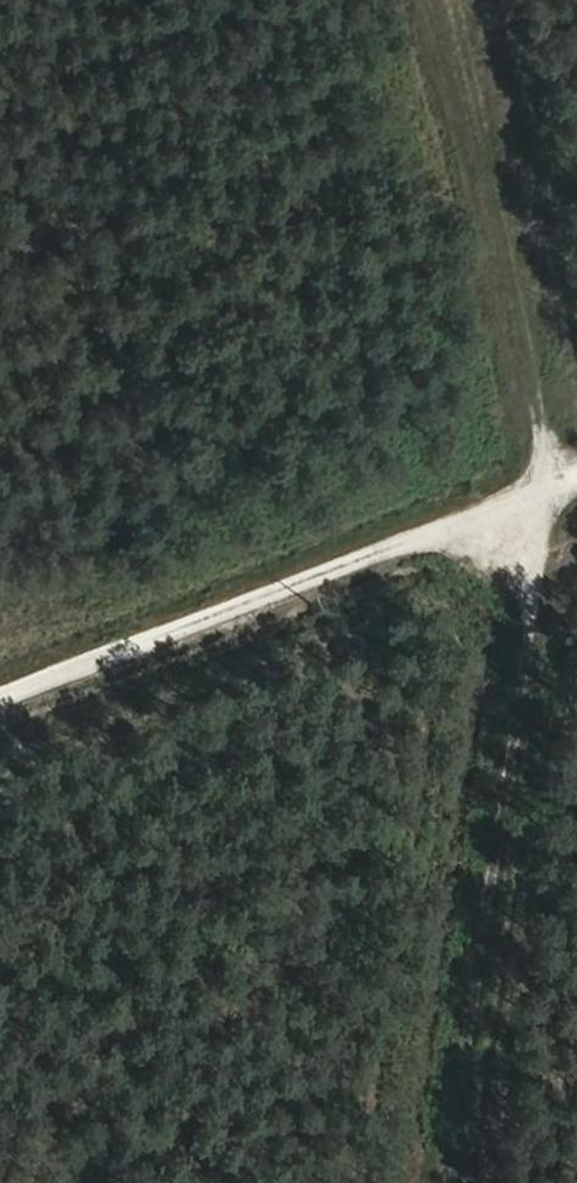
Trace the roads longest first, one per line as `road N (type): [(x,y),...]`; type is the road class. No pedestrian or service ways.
road 1 (track): [(467,1182),(576,497),(424,0)]
road 2 (track): [(0,719),(576,496)]

